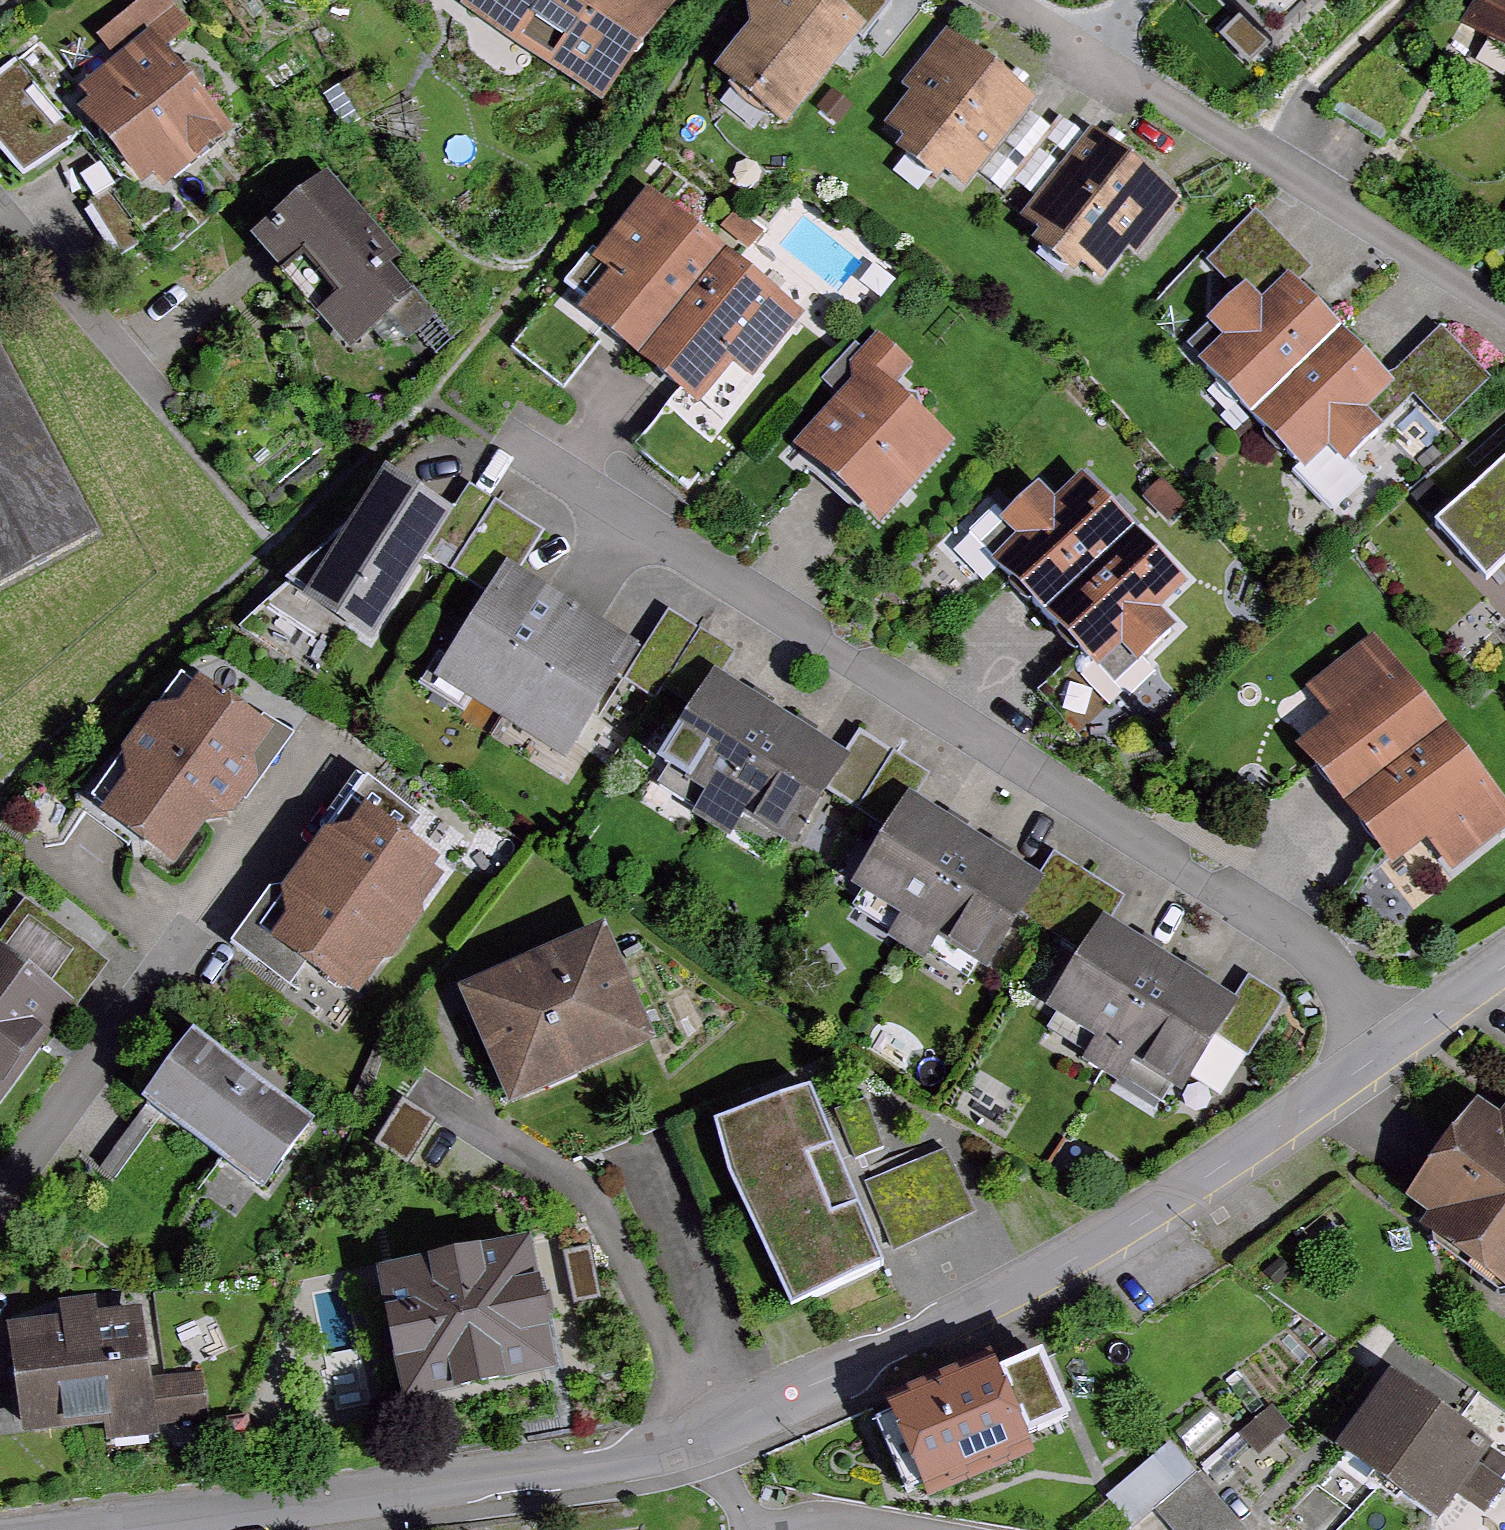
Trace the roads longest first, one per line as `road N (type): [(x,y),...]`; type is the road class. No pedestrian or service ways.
road 1 (residential): [(162,1529),(576,1483),(699,1449),(930,1343),(1195,1195),(1366,1059)]
road 2 (residential): [(501,440),(1288,941),(1334,986),(1366,1059)]
road 3 (residential): [(995,0),(1058,31),(1504,323)]
road 4 (residential): [(313,753),(0,1188)]
road 5 (residential): [(161,413),(0,211)]
road 6 (residential): [(1366,1059),(1504,962)]

